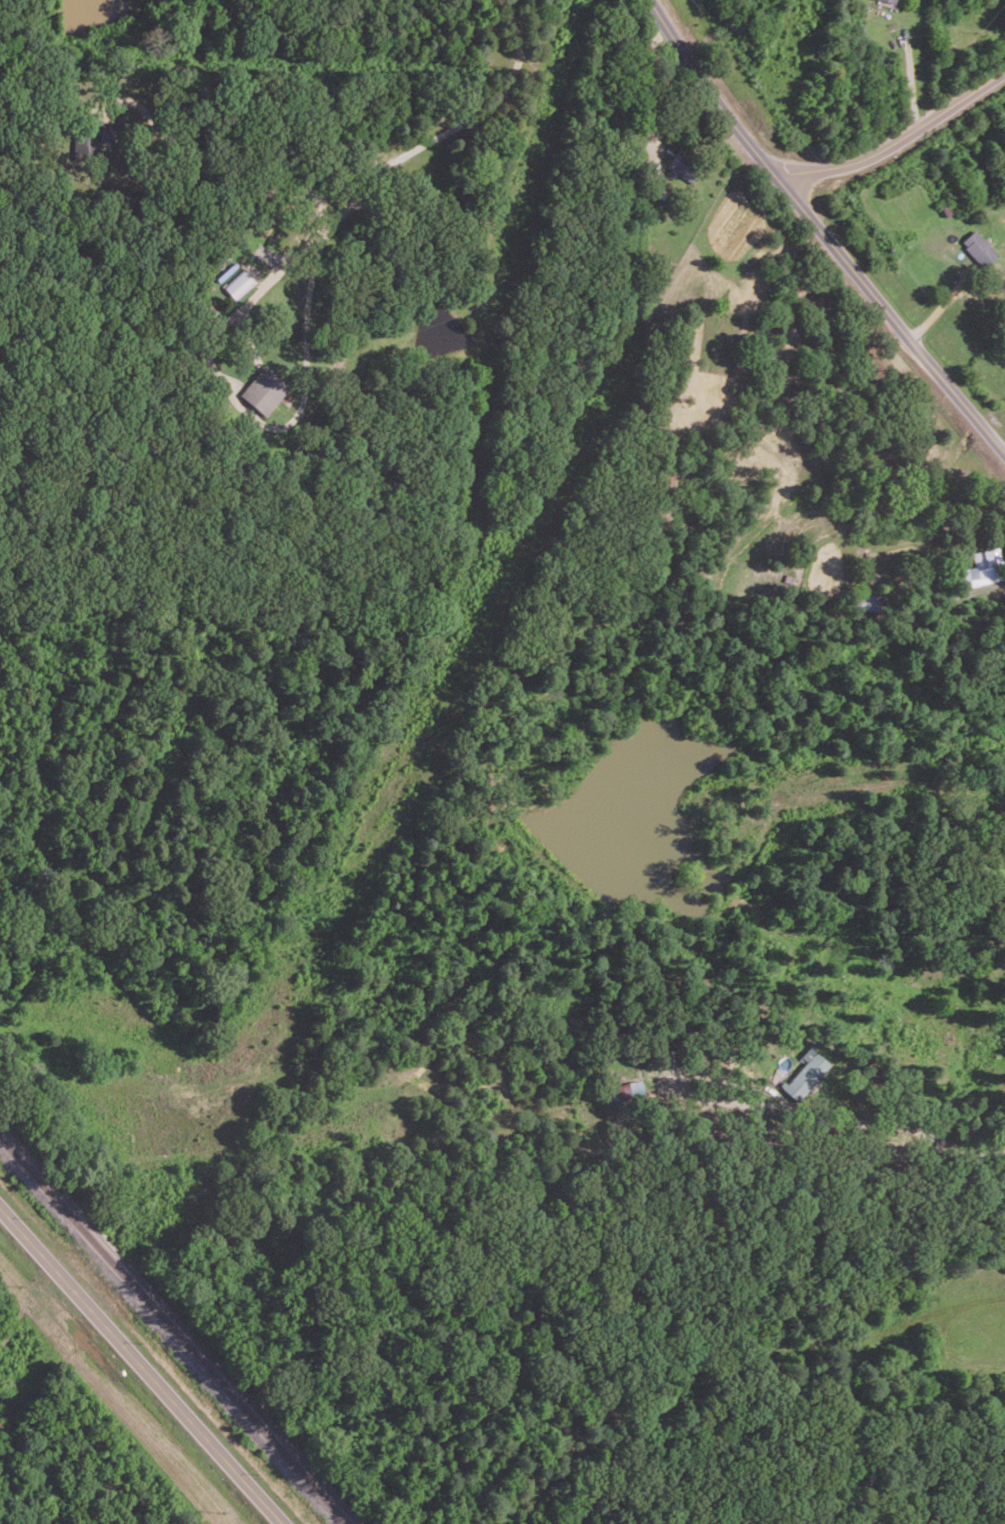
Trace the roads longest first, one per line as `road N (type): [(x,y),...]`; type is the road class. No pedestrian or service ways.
road 1 (secondary): [(284,1523),(0,1207)]
road 2 (residential): [(1004,453),(790,185)]
road 3 (residential): [(790,185),(886,149),(1004,71)]
road 4 (residential): [(790,185),(729,122),(650,0)]

